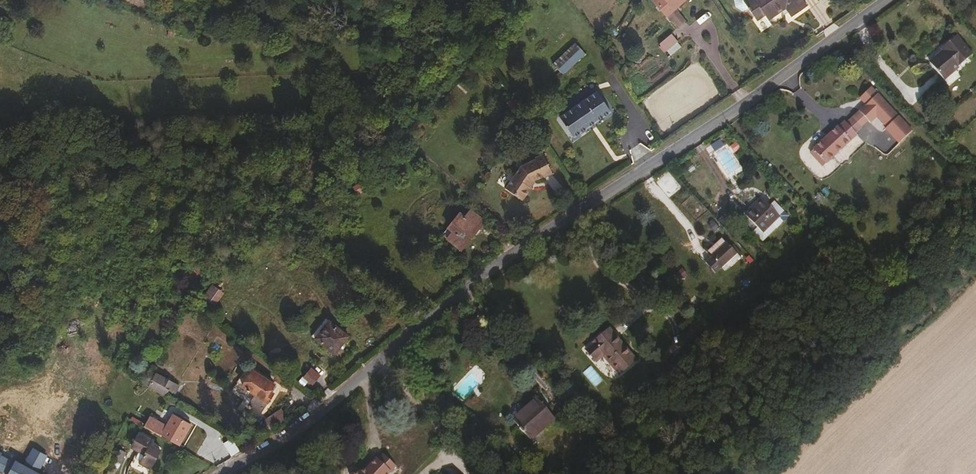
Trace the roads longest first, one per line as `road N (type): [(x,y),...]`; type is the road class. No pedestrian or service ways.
road 1 (residential): [(211,473),(299,425),(505,259),(721,122),(888,0)]

